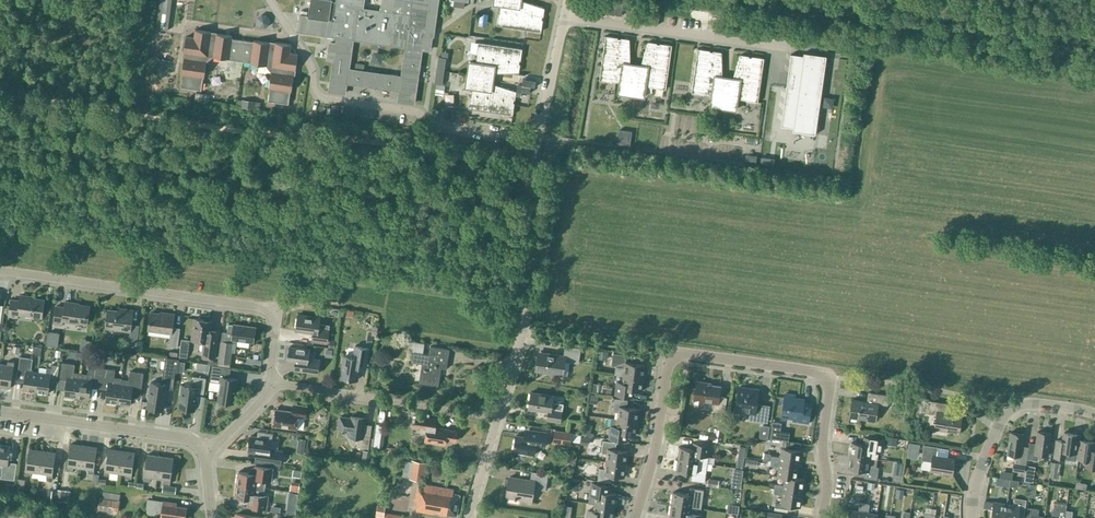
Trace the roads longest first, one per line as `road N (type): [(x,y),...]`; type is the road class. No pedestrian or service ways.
road 1 (track): [(0,95),(350,139),(480,160),(532,179)]
road 2 (residential): [(467,517),(524,330),(534,160),(564,17)]
road 3 (residential): [(635,517),(658,446),(667,361),(680,354),(823,378),(821,517)]
road 4 (residential): [(272,385),(278,311),(0,273)]
road 5 (residential): [(564,17),(794,46)]
road 6 (residential): [(0,415),(189,440),(207,460)]
road 7 (residential): [(1094,415),(1023,403),(993,437),(973,503)]

